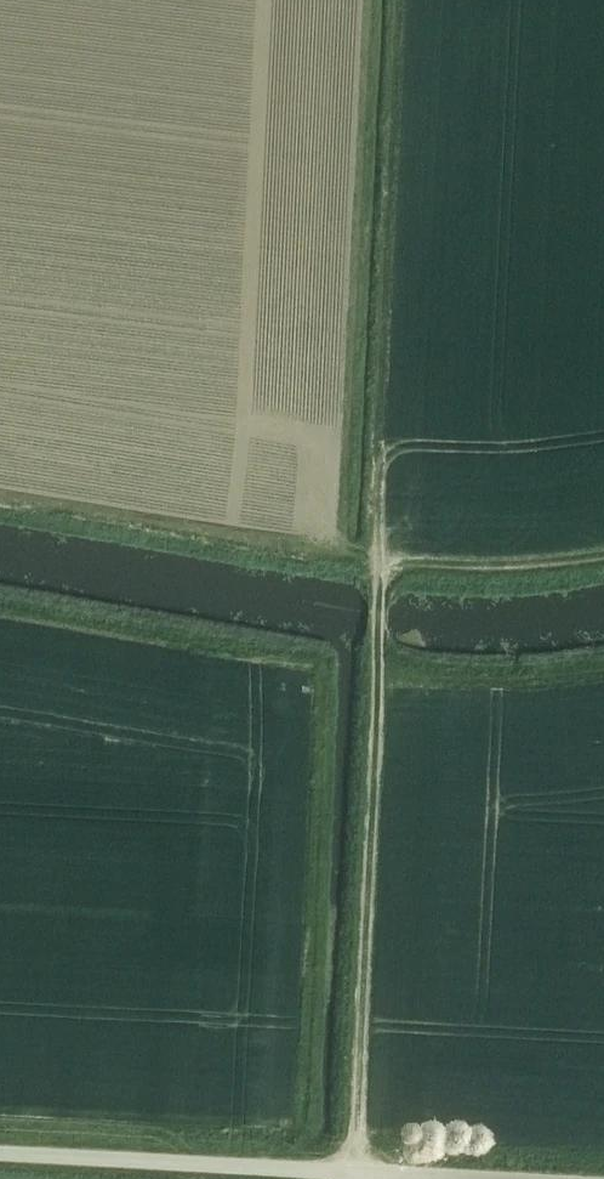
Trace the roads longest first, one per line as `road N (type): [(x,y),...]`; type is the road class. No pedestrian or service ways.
road 1 (track): [(401,0),(355,1172)]
road 2 (track): [(0,497),(419,566),(603,562)]
road 3 (unclassified): [(498,1178),(0,1153)]

